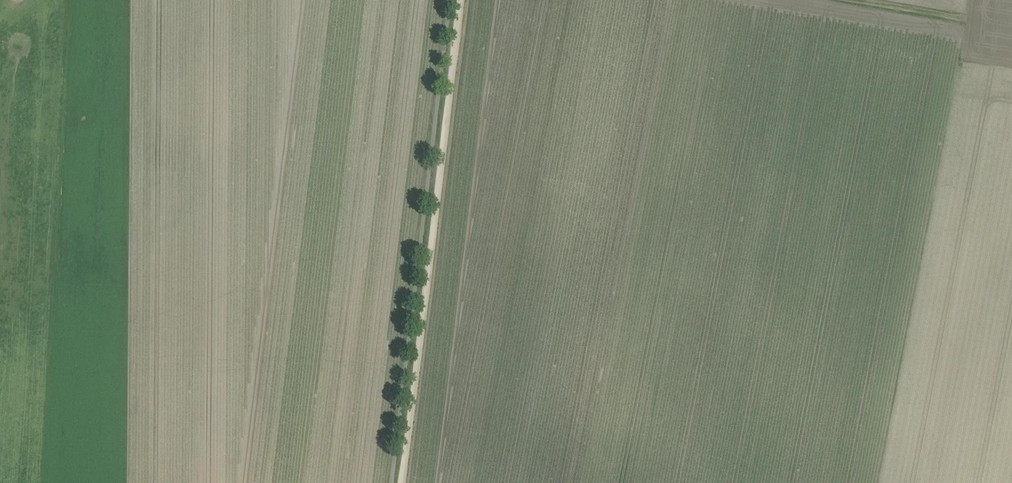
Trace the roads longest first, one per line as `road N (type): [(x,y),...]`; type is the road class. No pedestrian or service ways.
road 1 (track): [(402,482),(461,0)]

